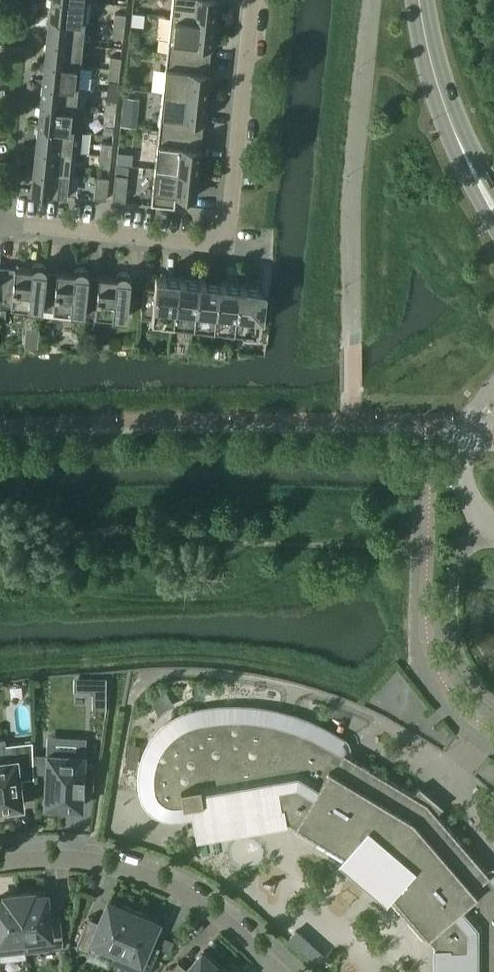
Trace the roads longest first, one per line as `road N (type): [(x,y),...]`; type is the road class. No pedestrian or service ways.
road 1 (residential): [(0,227),(219,242),(227,230),(251,0)]
road 2 (residential): [(279,971),(207,908),(159,882),(107,864),(0,863)]
road 3 (secondary): [(419,0),(439,89),(472,168)]
road 4 (residential): [(481,418),(466,440),(462,469),(472,503),(493,531)]

